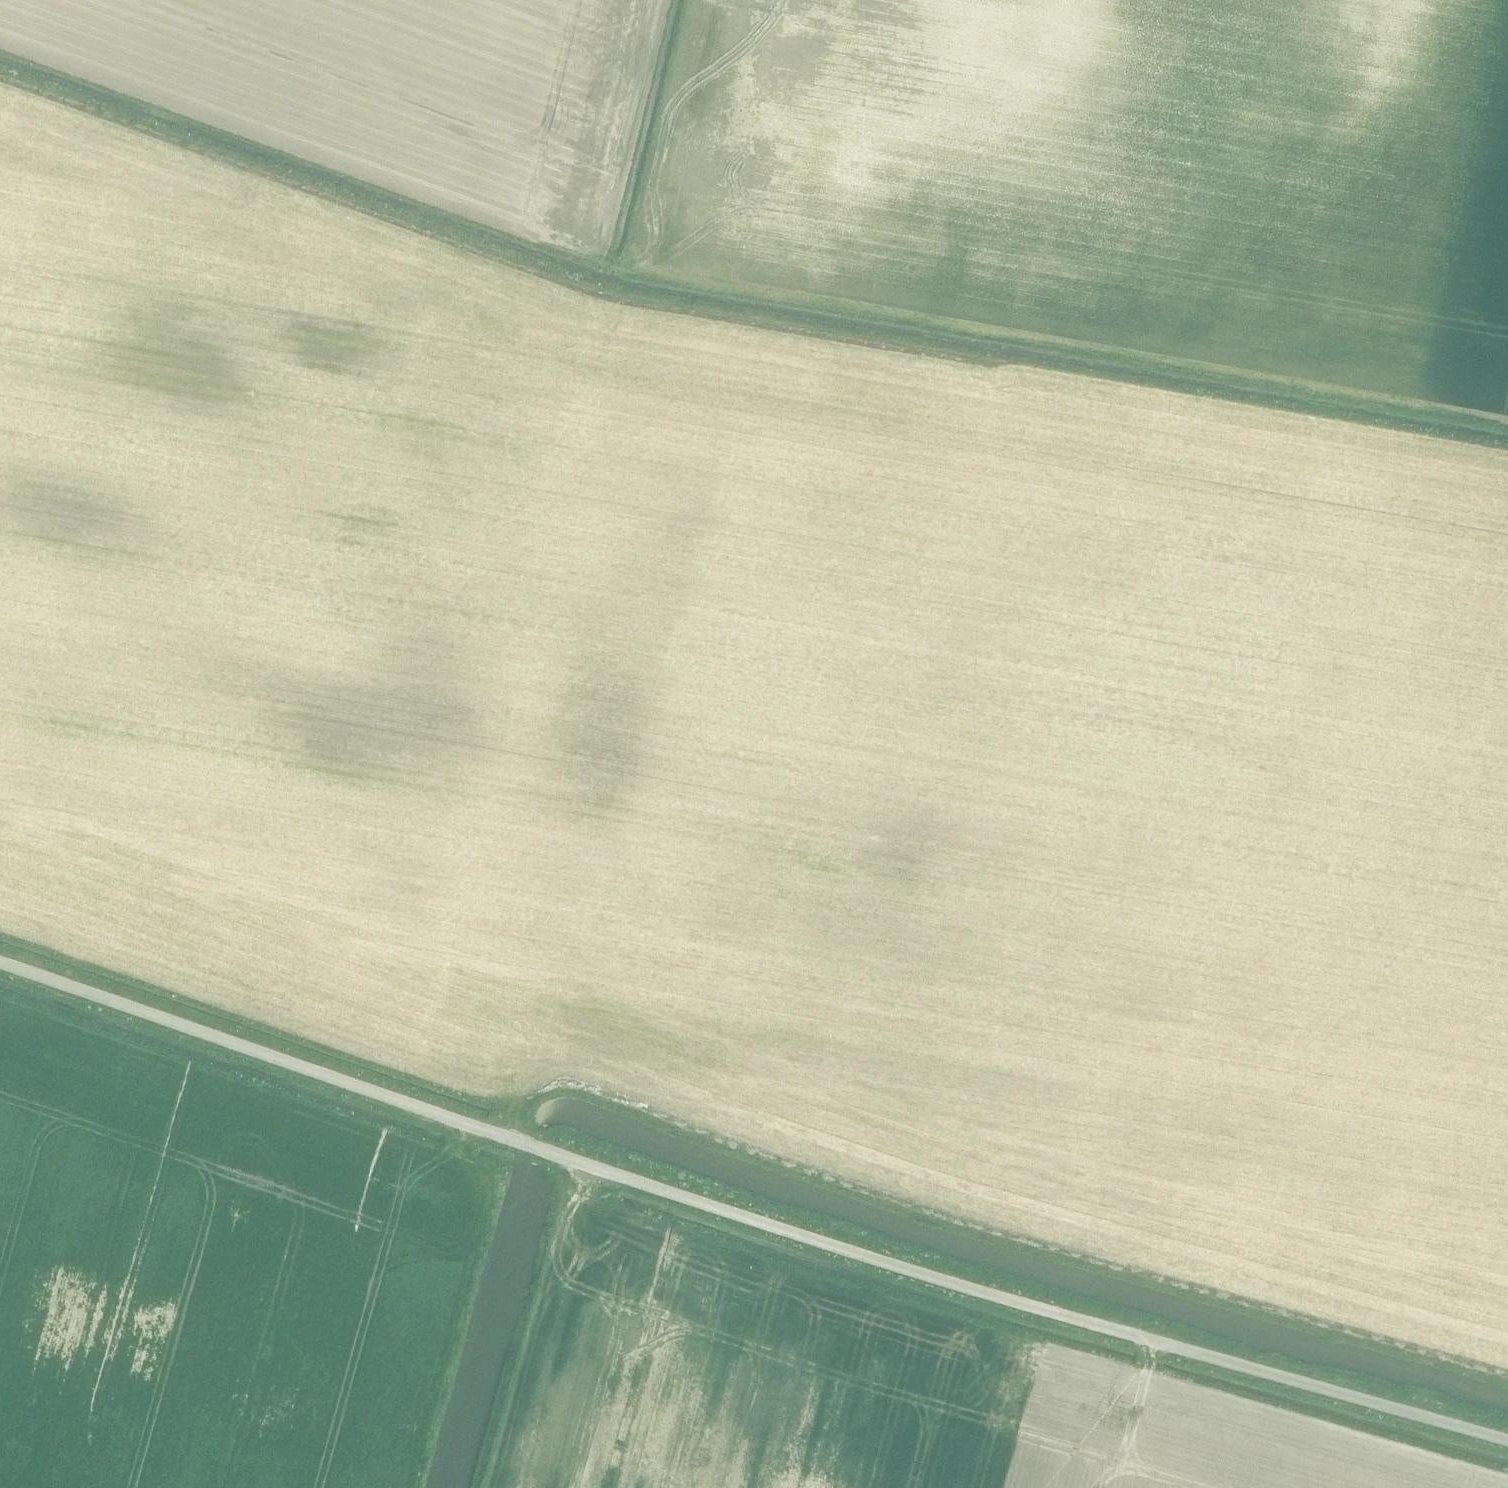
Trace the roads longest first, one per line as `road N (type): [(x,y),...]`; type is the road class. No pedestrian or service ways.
road 1 (unclassified): [(1507,1438),(619,1174),(0,962)]

